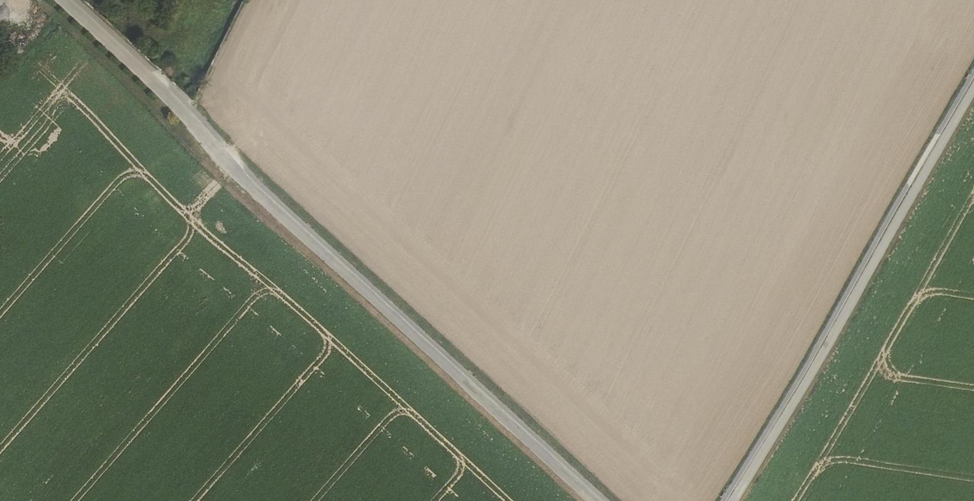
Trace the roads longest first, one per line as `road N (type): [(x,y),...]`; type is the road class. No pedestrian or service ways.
road 1 (unclassified): [(59,0),(592,500)]
road 2 (track): [(973,102),(741,500)]

